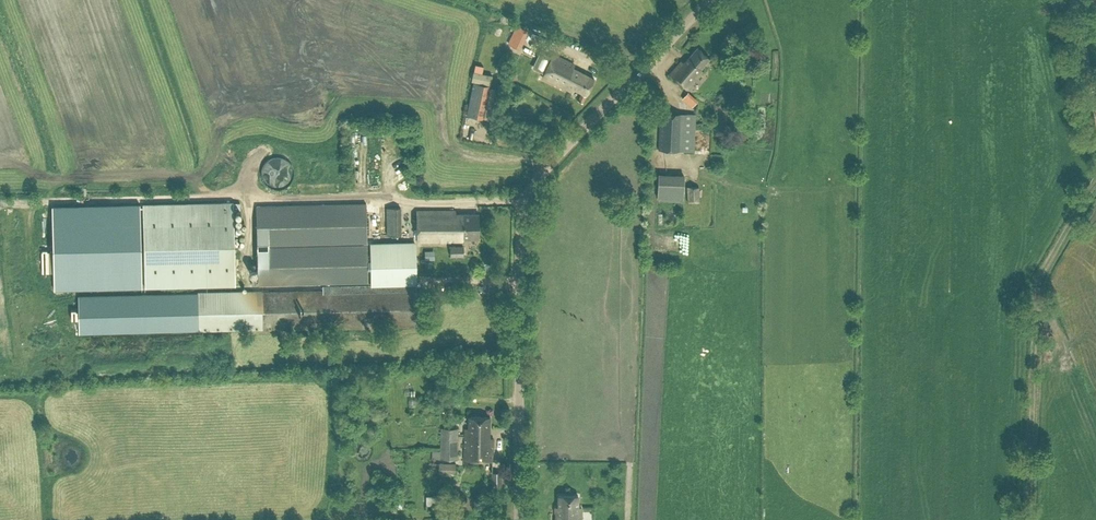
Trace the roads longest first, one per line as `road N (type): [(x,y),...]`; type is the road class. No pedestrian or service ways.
road 1 (unclassified): [(518,519),(526,198),(542,171),(709,0)]
road 2 (track): [(1095,180),(1037,280),(1026,519)]

